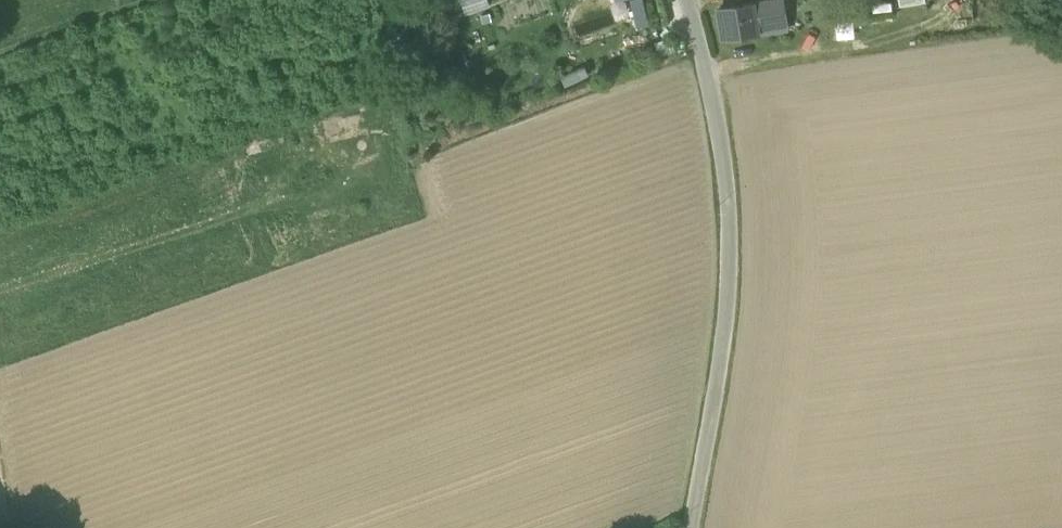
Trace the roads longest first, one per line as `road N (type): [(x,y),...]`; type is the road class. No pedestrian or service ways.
road 1 (unclassified): [(686,0),(728,220),(725,326),(688,527)]

